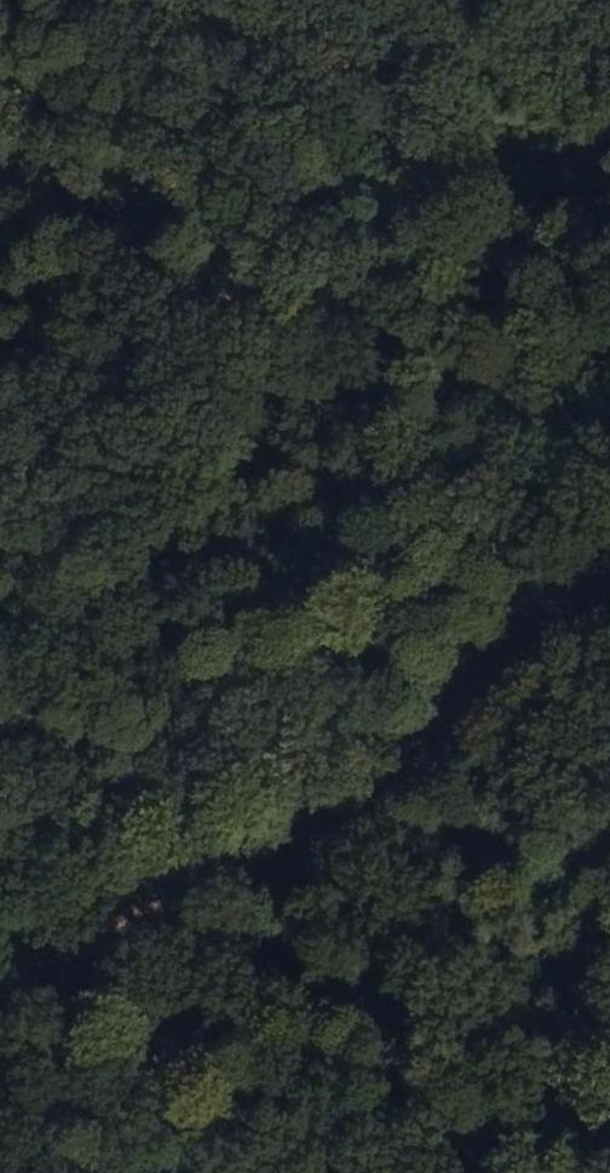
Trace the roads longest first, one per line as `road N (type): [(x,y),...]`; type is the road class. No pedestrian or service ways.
road 1 (track): [(0,1001),(448,722),(609,564)]

